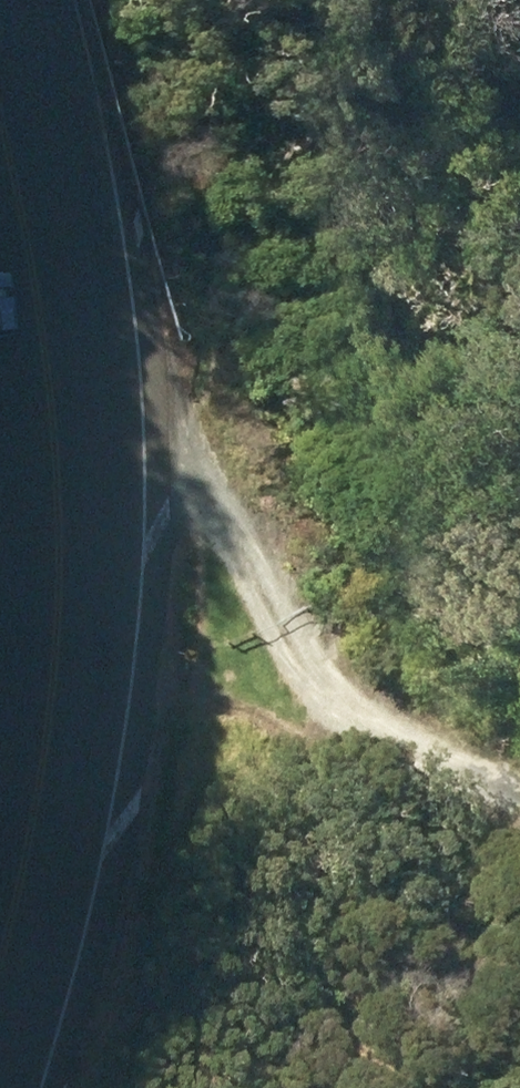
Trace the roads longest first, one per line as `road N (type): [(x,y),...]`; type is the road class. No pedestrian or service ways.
road 1 (primary): [(0,949),(49,697),(55,546),(55,409),(0,110)]
road 2 (track): [(23,213),(142,434),(296,630),(473,787),(519,811)]

